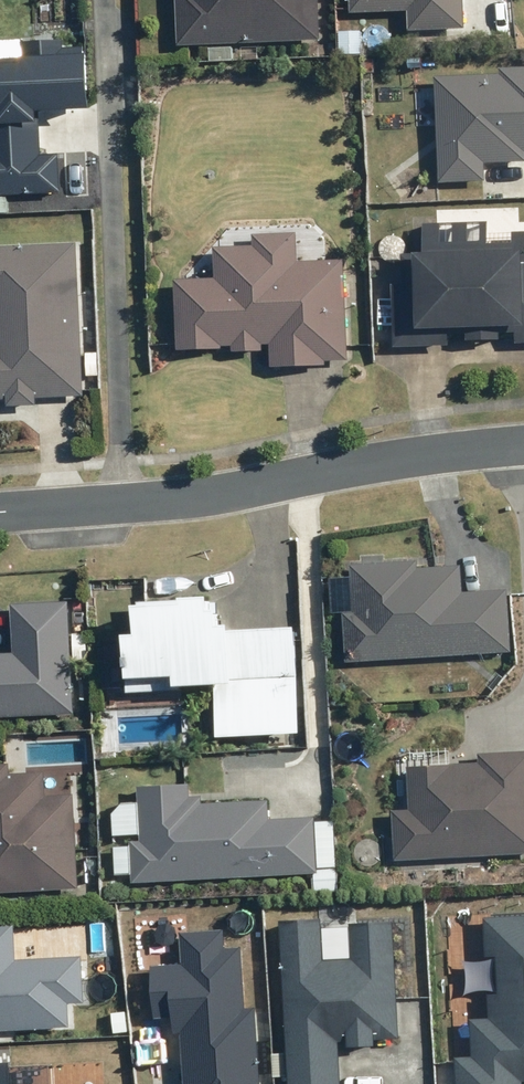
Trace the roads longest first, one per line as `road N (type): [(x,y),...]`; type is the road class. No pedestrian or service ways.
road 1 (residential): [(0,515),(122,508),(425,459),(523,452)]

